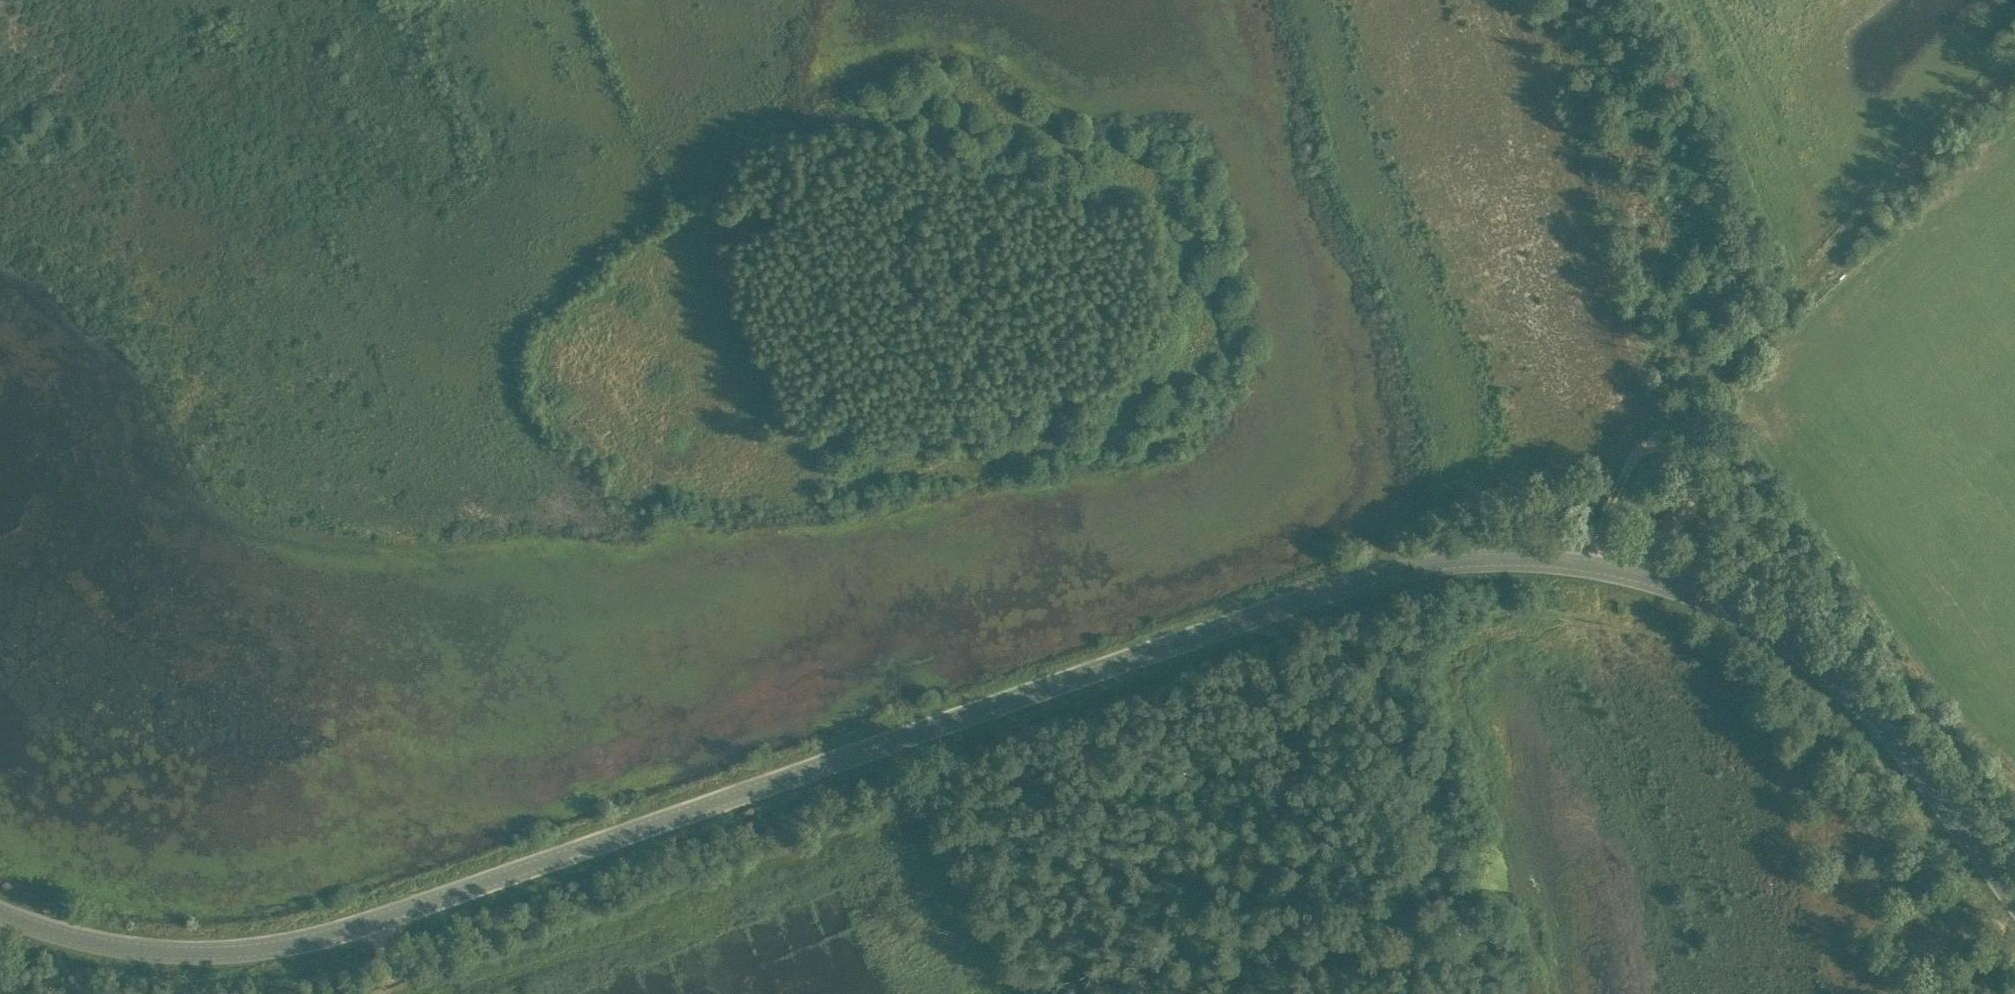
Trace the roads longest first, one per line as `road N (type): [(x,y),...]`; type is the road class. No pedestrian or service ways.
road 1 (tertiary): [(2014,901),(1925,780),(1816,661),(1705,593),(1573,557),(1409,568),(308,940),(160,953),(82,944),(0,919)]
road 2 (track): [(2014,72),(1667,441),(1609,514),(1595,563)]

